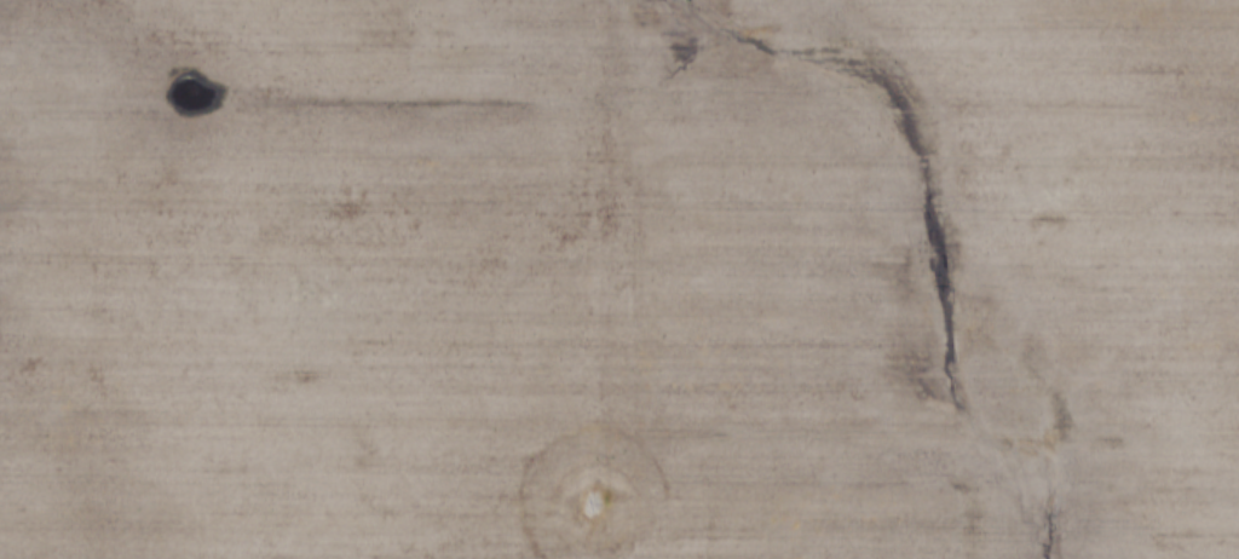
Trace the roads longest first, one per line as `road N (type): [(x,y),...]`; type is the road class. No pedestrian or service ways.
road 1 (track): [(628,0),(621,558)]

